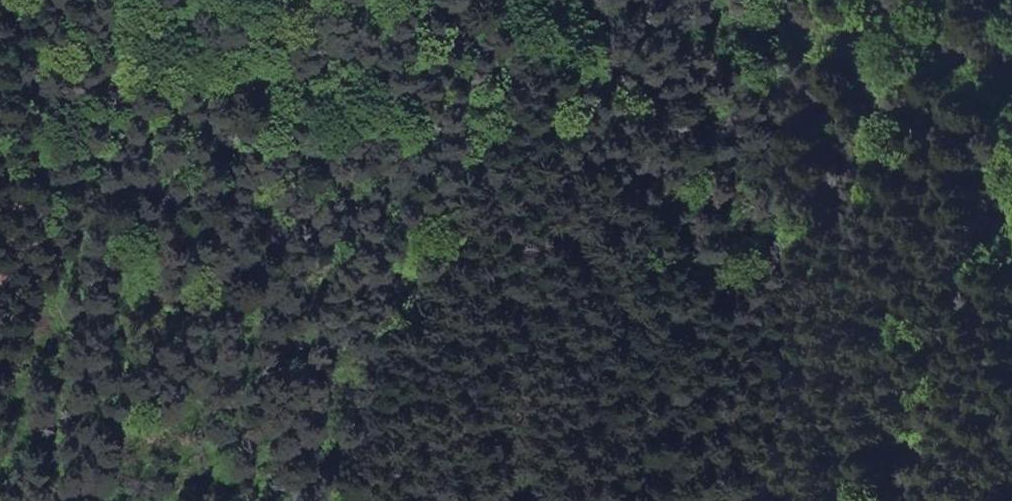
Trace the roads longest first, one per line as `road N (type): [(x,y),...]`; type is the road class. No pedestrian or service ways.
road 1 (track): [(916,500),(1011,211)]

